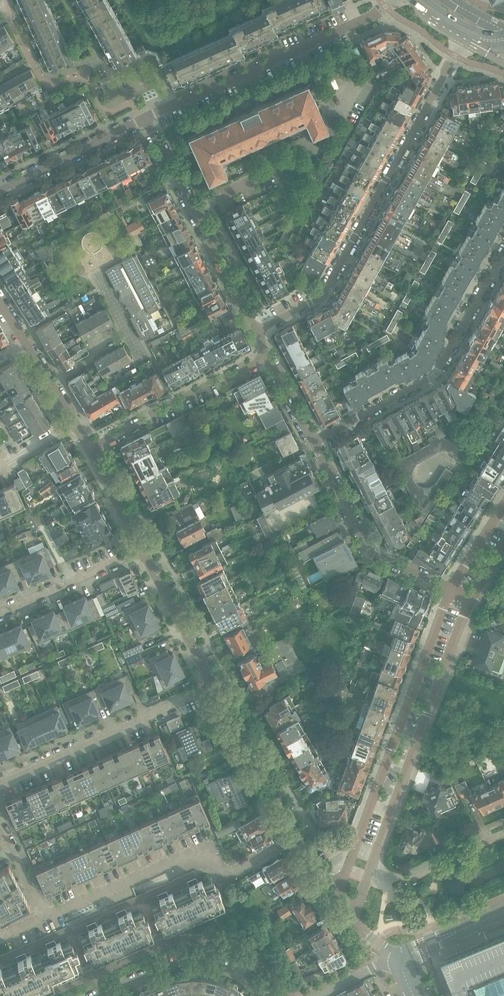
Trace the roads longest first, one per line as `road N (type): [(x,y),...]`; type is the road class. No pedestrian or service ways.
road 1 (residential): [(258,331),(325,291),(463,39)]
road 2 (residential): [(349,914),(470,598)]
road 3 (residential): [(452,590),(353,857),(332,891)]
road 4 (residential): [(46,918),(192,856),(209,856),(232,875),(297,835)]
road 5 (residential): [(313,443),(435,373),(503,255)]
road 6 (residential): [(390,0),(145,121)]
road 7 (residential): [(258,331),(145,121)]
road 8 (residential): [(0,783),(213,686)]
road 9 (residential): [(452,590),(368,554),(313,443)]
road 10 (residential): [(90,451),(269,355)]
road 11 (residential): [(261,995),(223,969),(196,964),(161,969),(101,995)]
road 12 (residential): [(297,835),(213,686)]
road 13 (residential): [(145,121),(0,192)]
road 14 (residential): [(0,614),(141,551)]
road 15 (residential): [(213,686),(141,551)]

